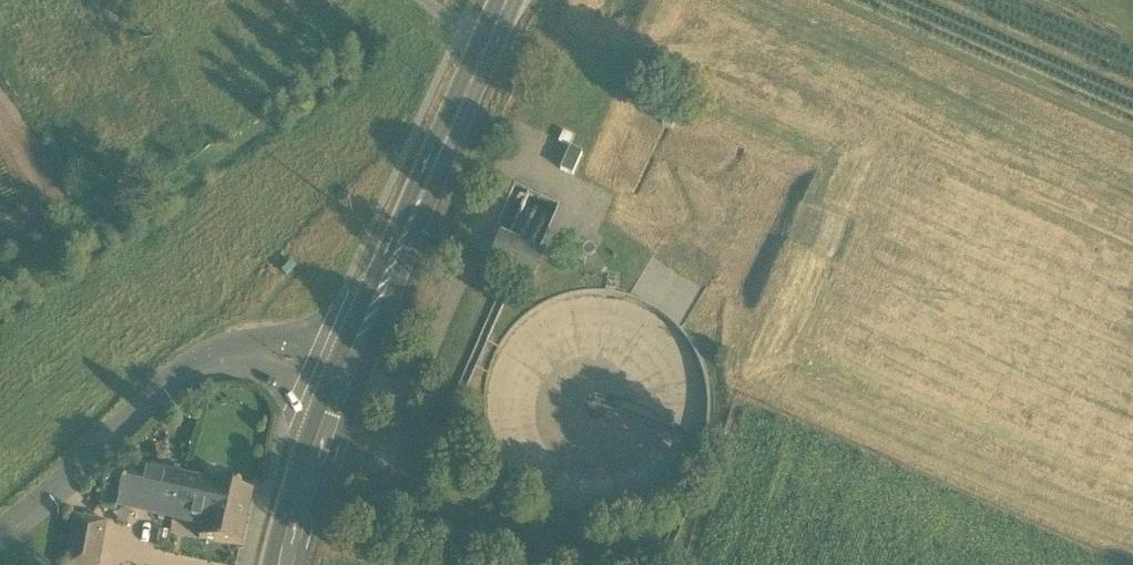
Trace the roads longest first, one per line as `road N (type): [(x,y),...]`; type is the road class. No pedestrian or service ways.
road 1 (unclassified): [(347,371),(257,353),(186,375),(0,535)]
road 2 (primary): [(487,41),(347,371)]
road 3 (primary): [(347,371),(287,564)]

